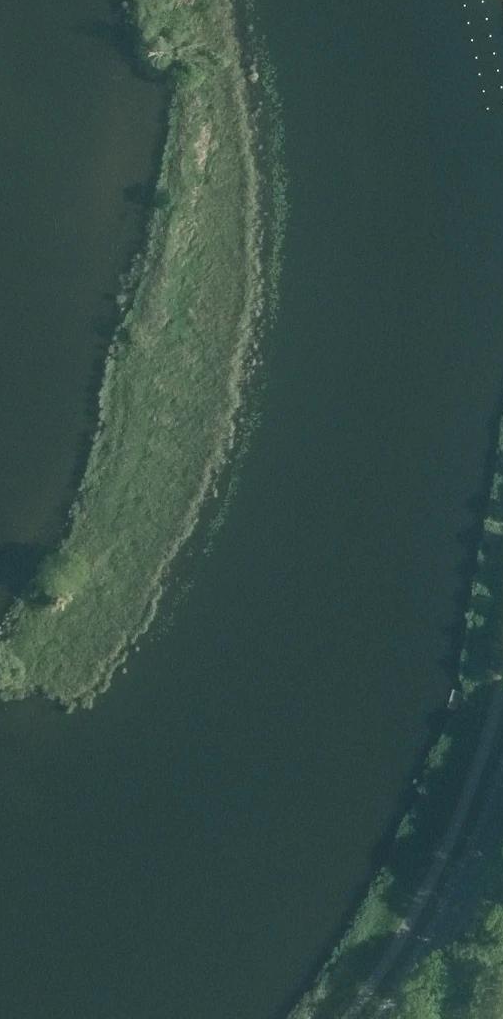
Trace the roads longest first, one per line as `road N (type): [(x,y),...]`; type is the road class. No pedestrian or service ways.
road 1 (secondary): [(385,1018),(453,905),(502,787)]

